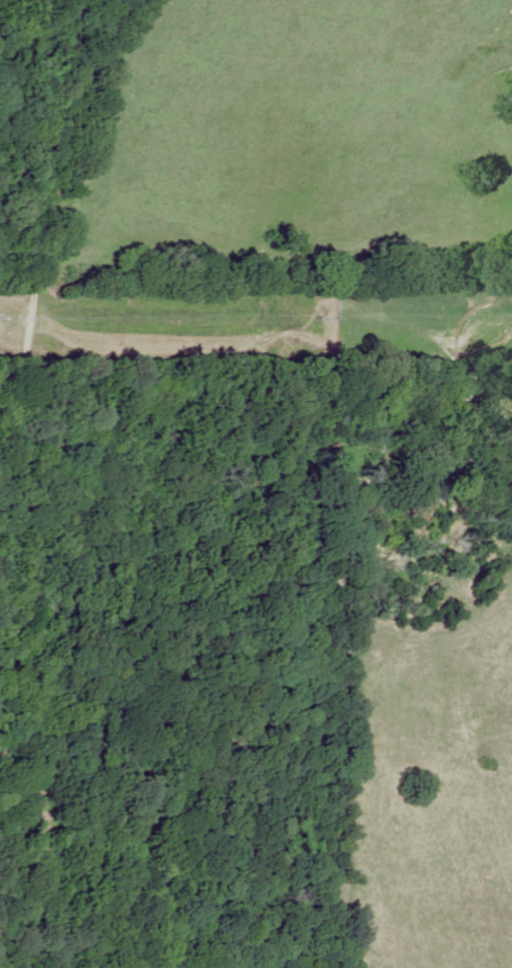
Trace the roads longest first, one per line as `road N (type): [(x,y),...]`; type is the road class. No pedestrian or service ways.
road 1 (residential): [(0,569),(69,214),(143,0)]

